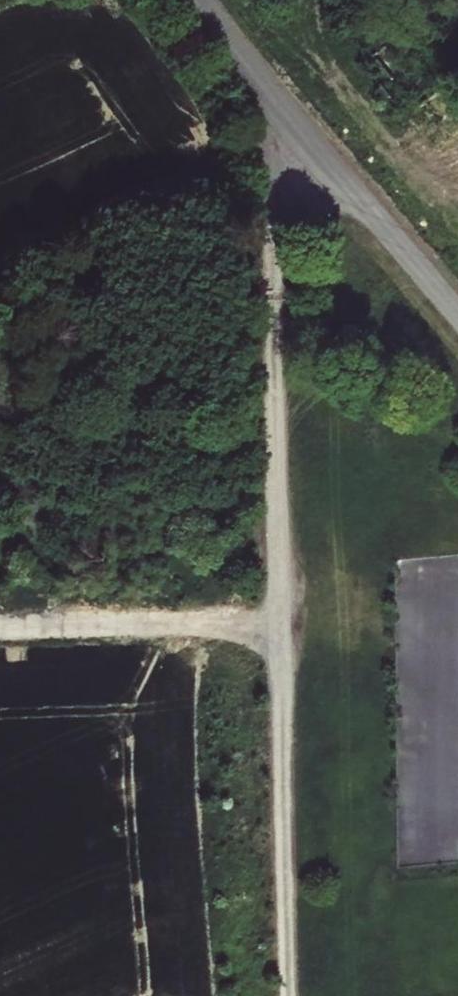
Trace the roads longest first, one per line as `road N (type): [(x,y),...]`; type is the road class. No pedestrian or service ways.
road 1 (unclassified): [(457,316),(195,0)]

